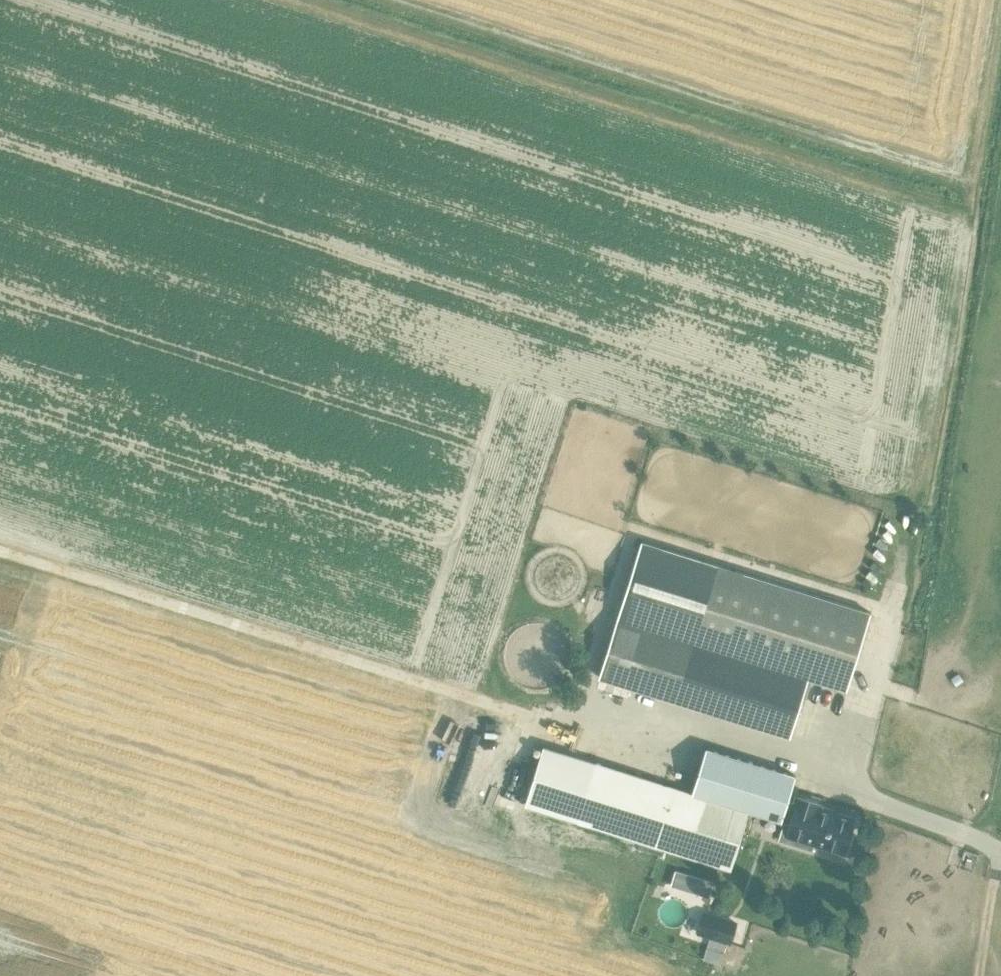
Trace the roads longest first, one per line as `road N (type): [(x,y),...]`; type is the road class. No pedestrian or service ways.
road 1 (track): [(0,551),(530,716),(684,725),(848,785)]
road 2 (track): [(979,975),(999,850)]

